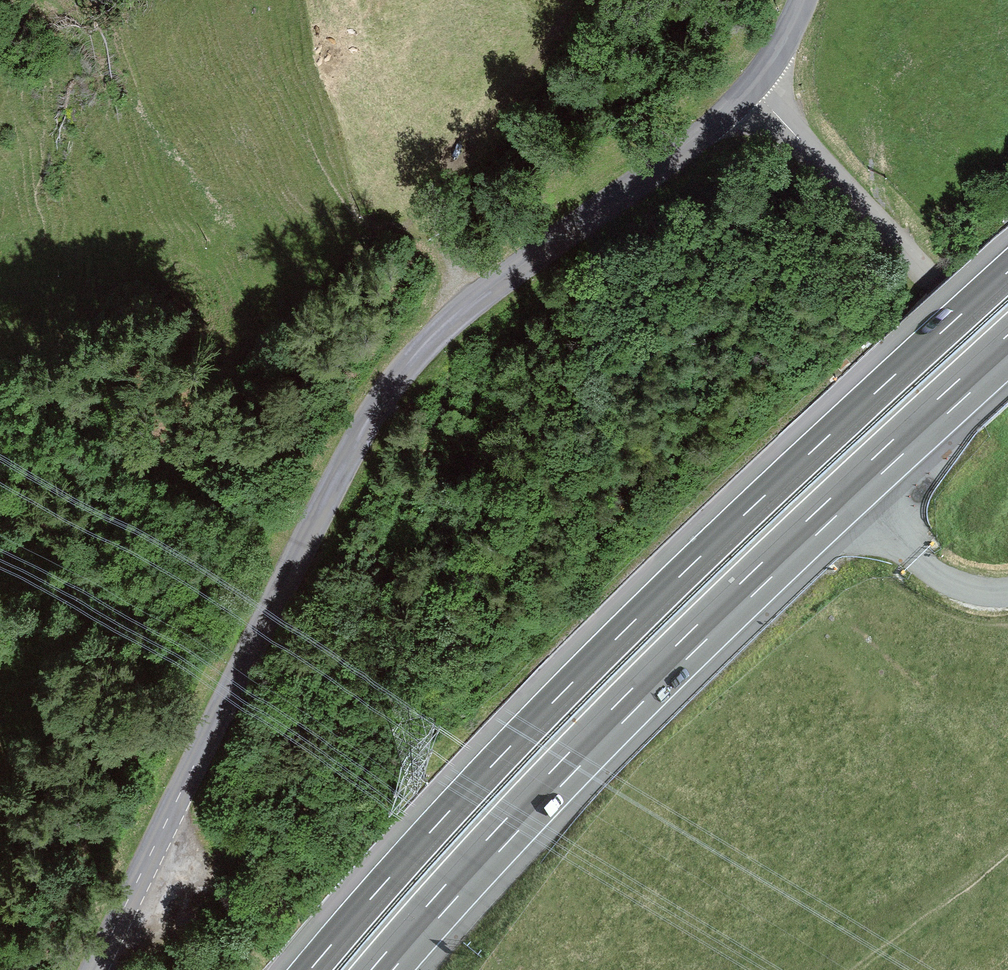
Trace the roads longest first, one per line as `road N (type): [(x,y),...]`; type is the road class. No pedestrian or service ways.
road 1 (tertiary): [(95,969),(349,457),(405,373),(479,302),(716,129),(773,66),(807,0)]
road 2 (motorway): [(1007,273),(573,682),(310,969)]
road 3 (motorway): [(383,969),(613,720),(1007,347)]
road 4 (track): [(494,291),(435,202),(453,161),(586,0)]

